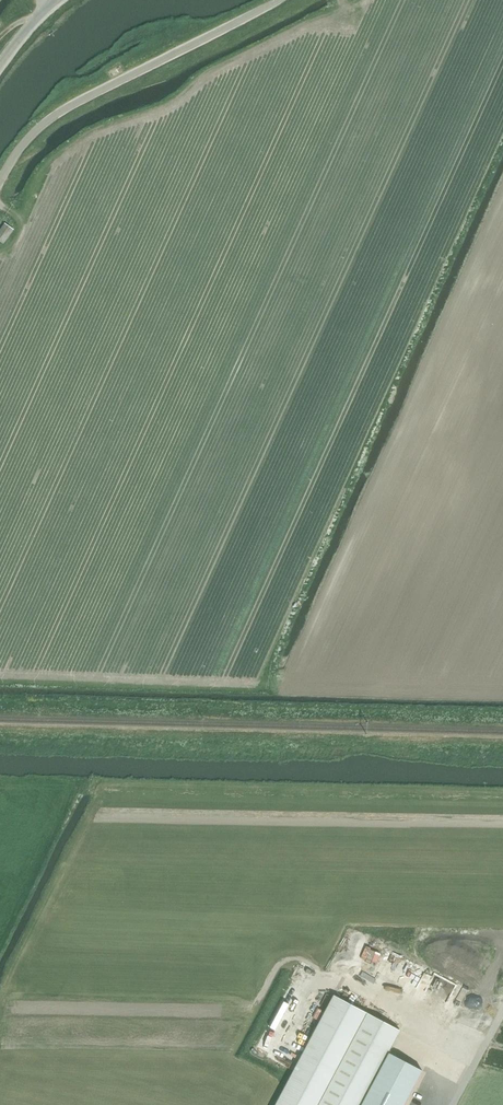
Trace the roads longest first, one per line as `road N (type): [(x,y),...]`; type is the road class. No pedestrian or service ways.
road 1 (unclassified): [(0,185),(32,136),(63,108),(278,0)]

